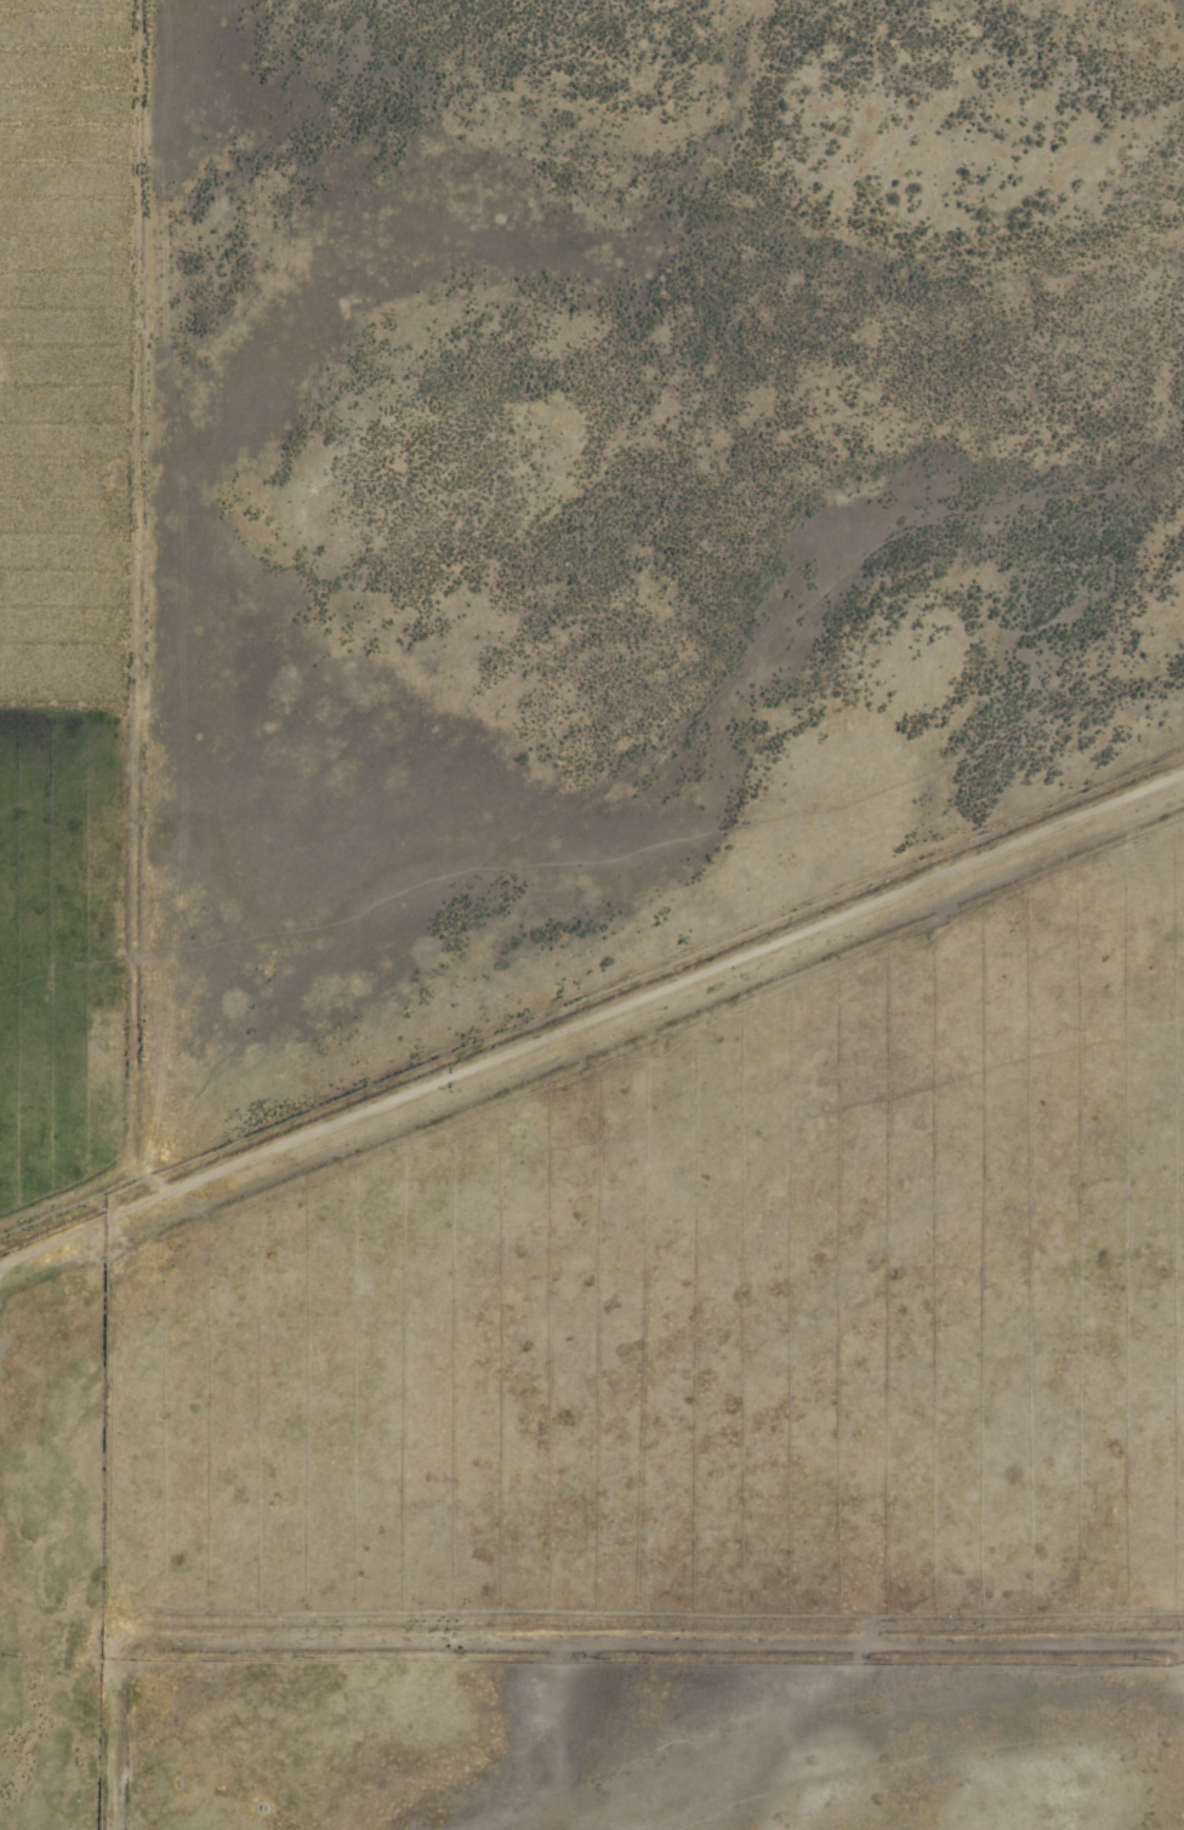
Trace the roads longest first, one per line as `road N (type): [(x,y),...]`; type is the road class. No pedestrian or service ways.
road 1 (track): [(1183,762),(0,1263)]

